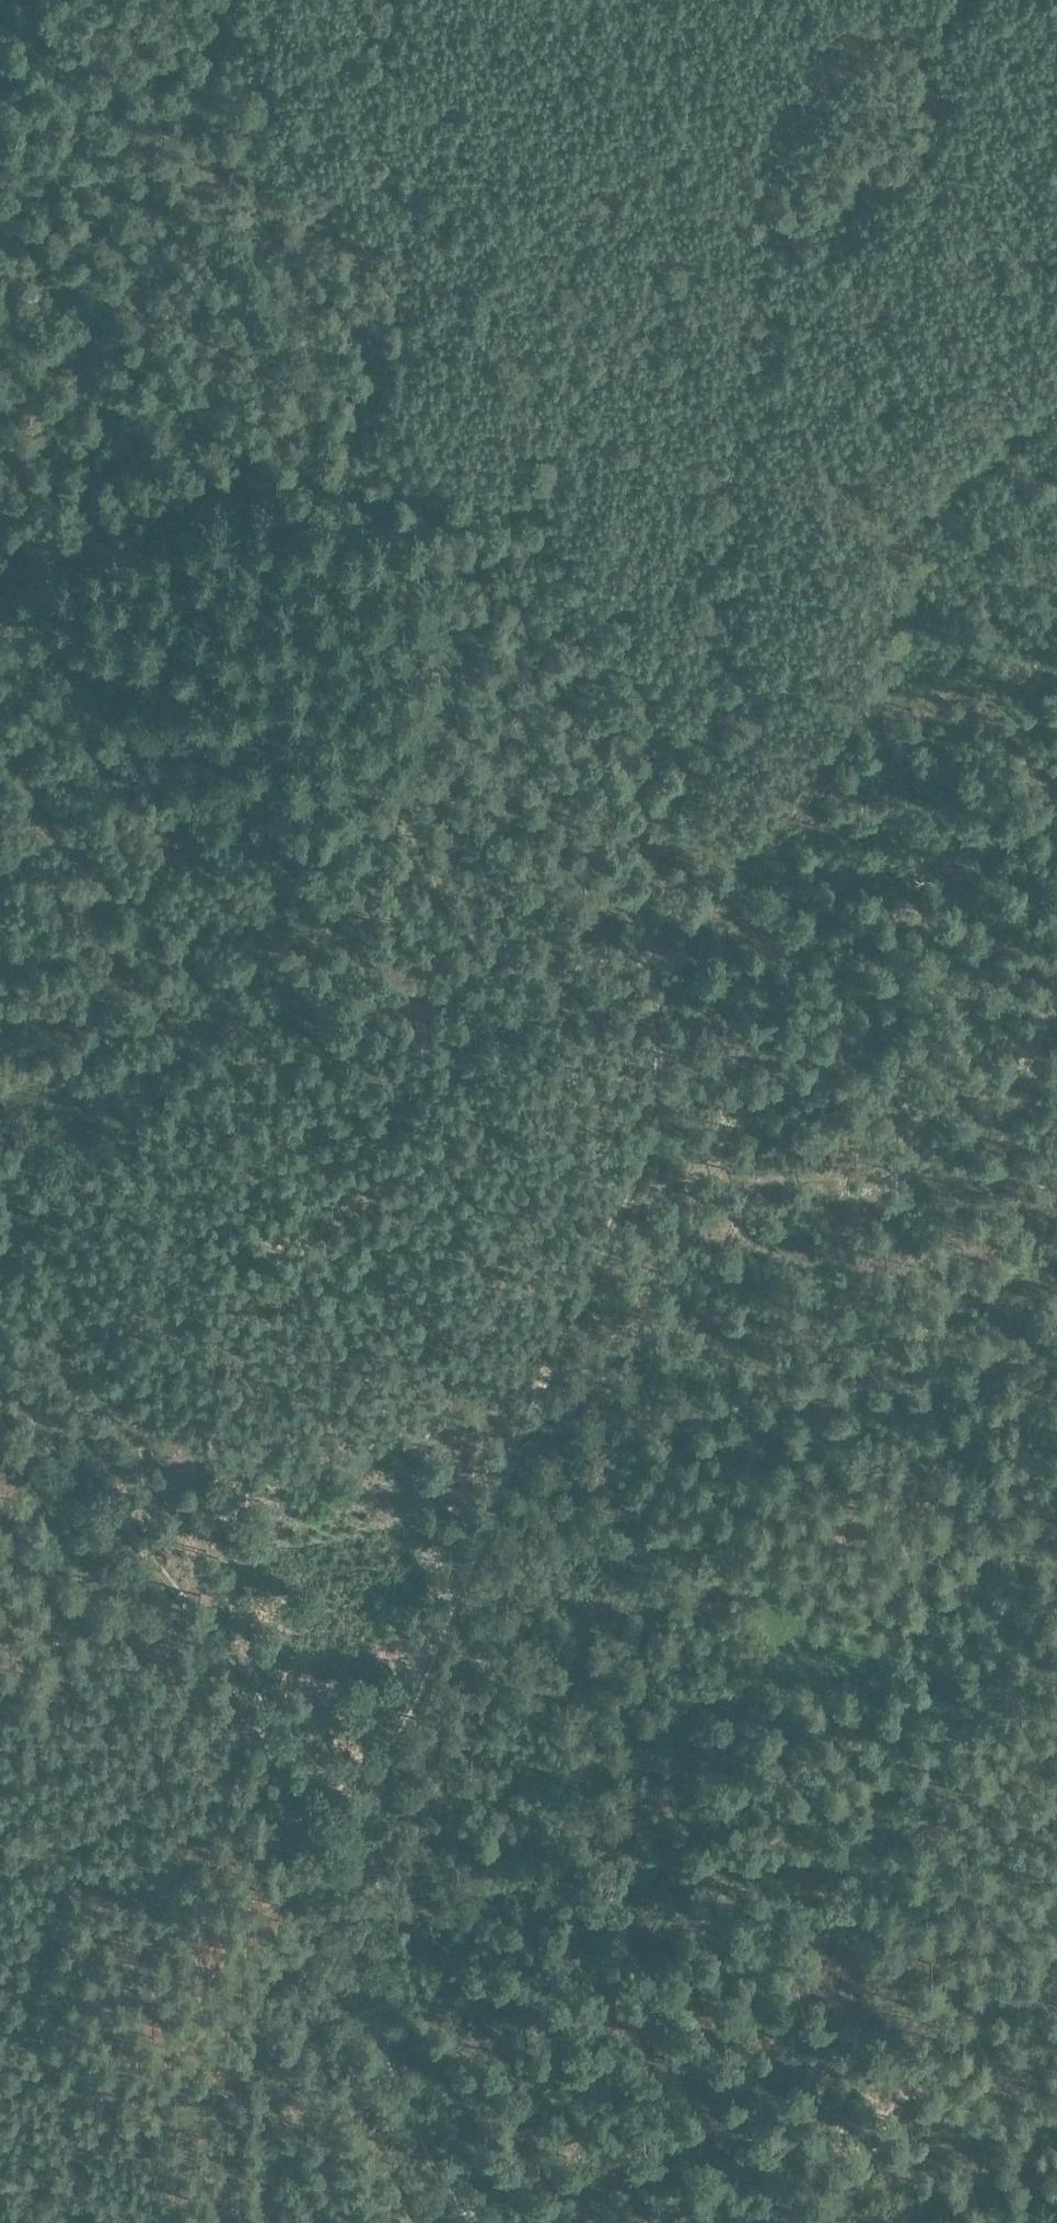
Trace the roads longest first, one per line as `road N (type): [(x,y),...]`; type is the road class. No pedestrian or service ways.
road 1 (track): [(1056,1327),(960,1381),(583,1429),(473,1425),(330,1469),(257,1466),(62,1390),(6,1381)]
road 2 (track): [(0,1374),(255,1693),(311,1787),(393,2069),(442,2174),(476,2222)]
road 3 (track): [(643,949),(657,1106),(636,1171),(391,1746),(311,1787)]

